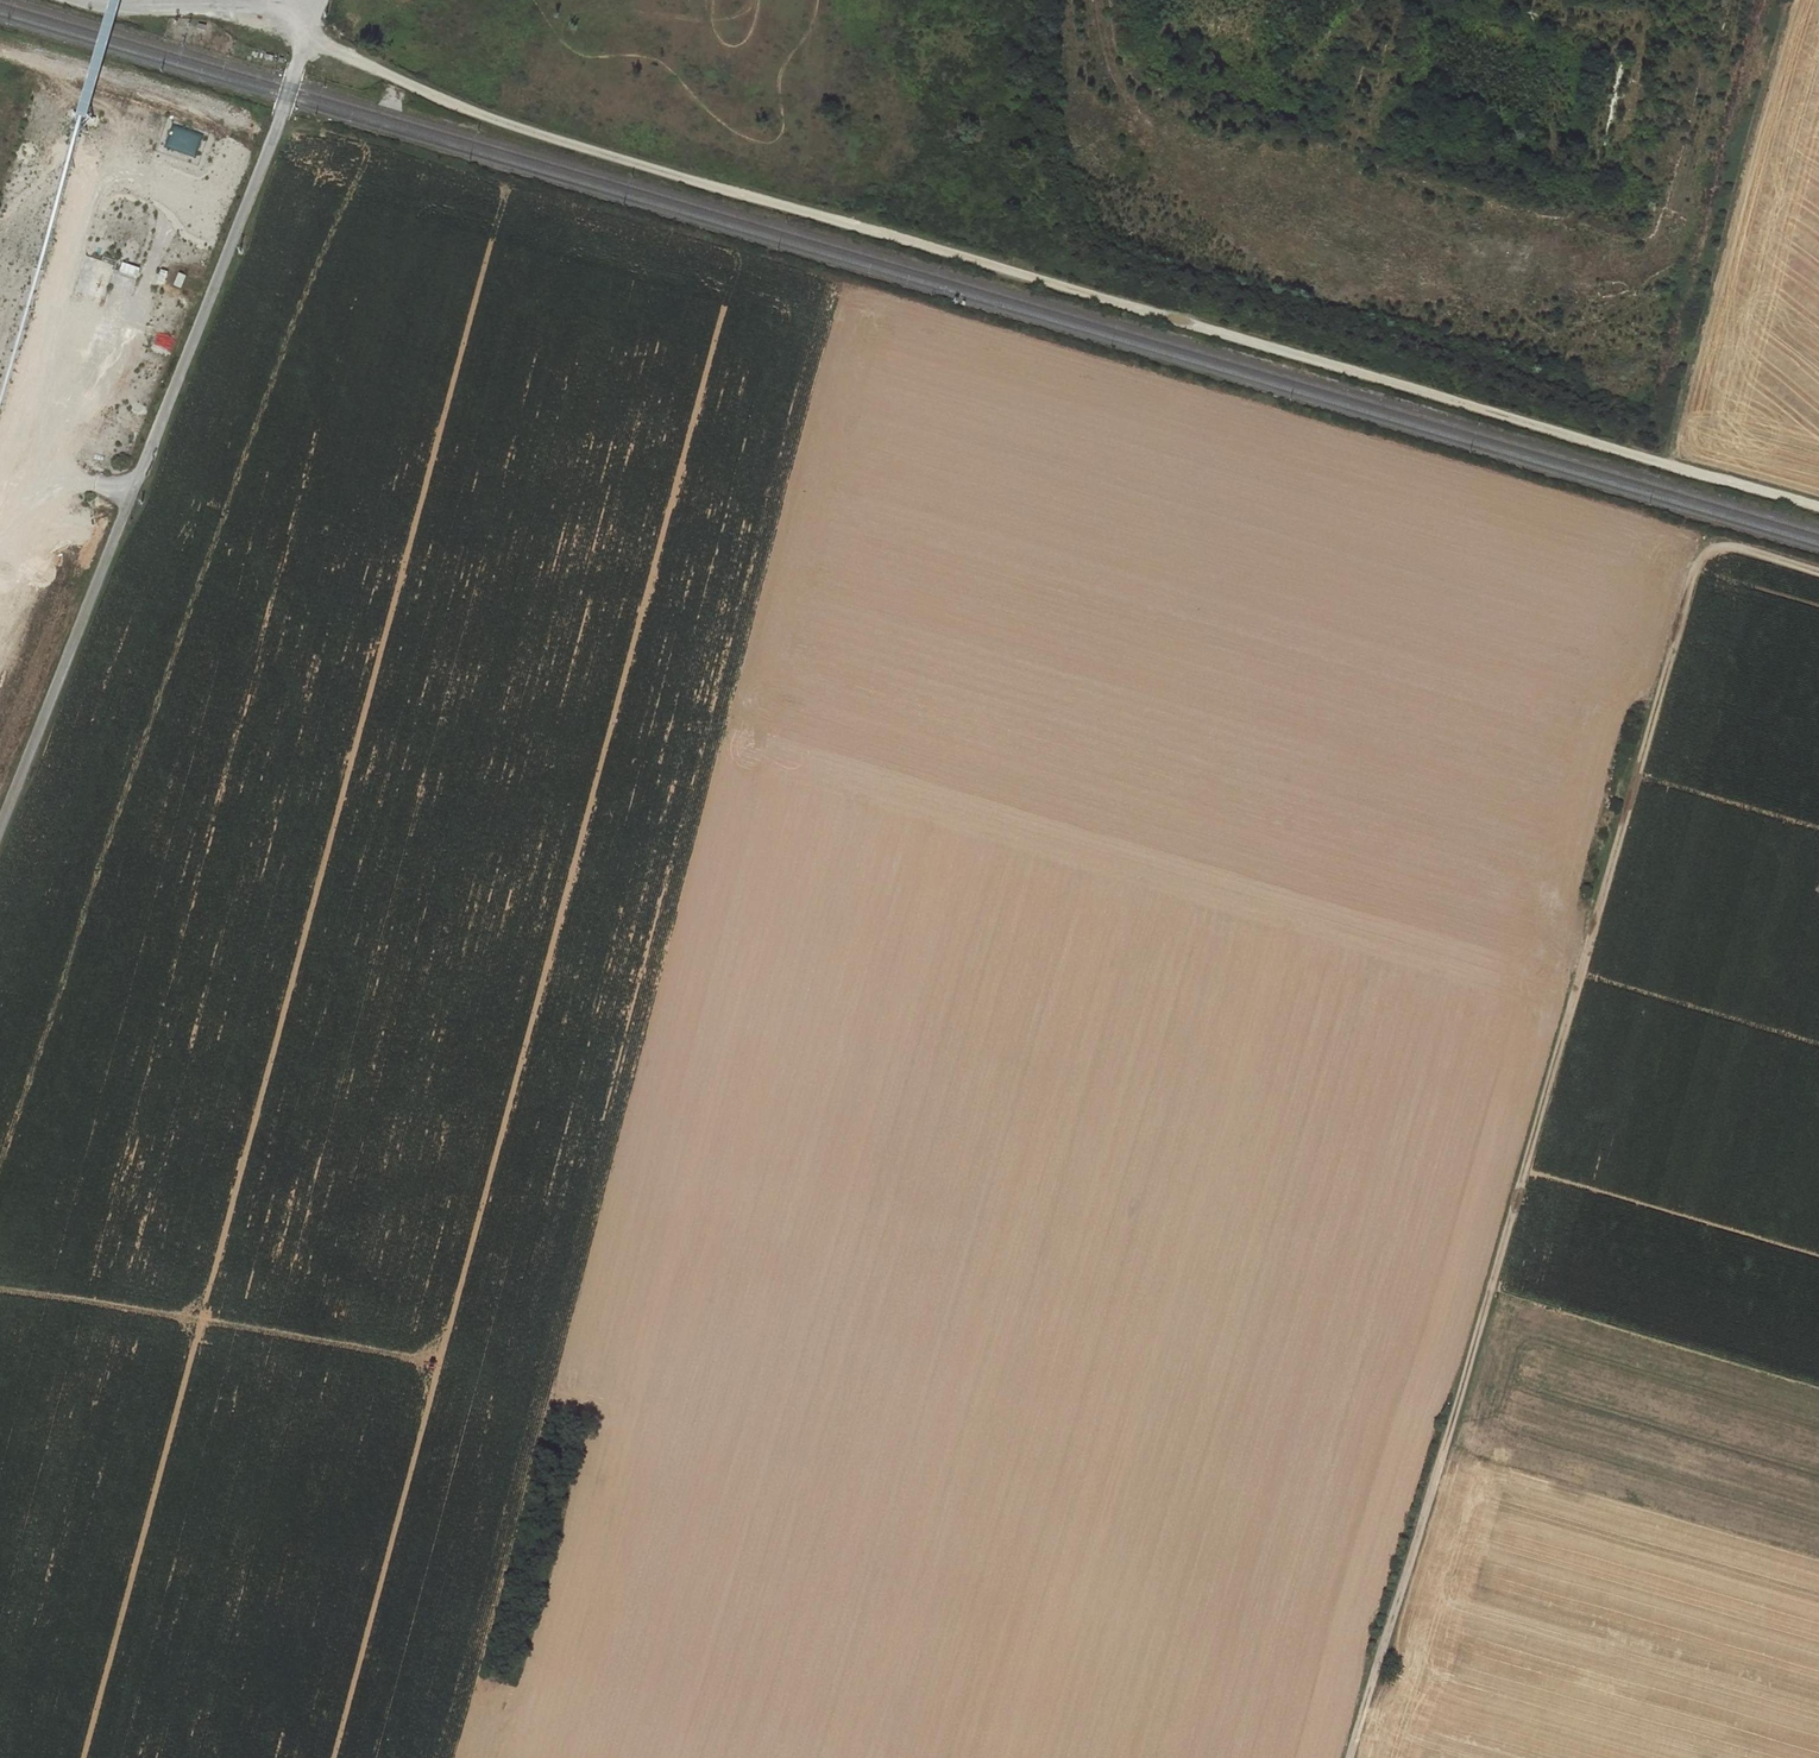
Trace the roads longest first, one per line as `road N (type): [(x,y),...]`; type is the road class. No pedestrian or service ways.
road 1 (track): [(310,14),(322,37),(463,108),(1818,508)]
road 2 (track): [(1818,578),(1708,546),(1346,1757)]
road 3 (unclassified): [(278,124),(133,492)]
road 4 (unclassified): [(0,830),(133,492)]

